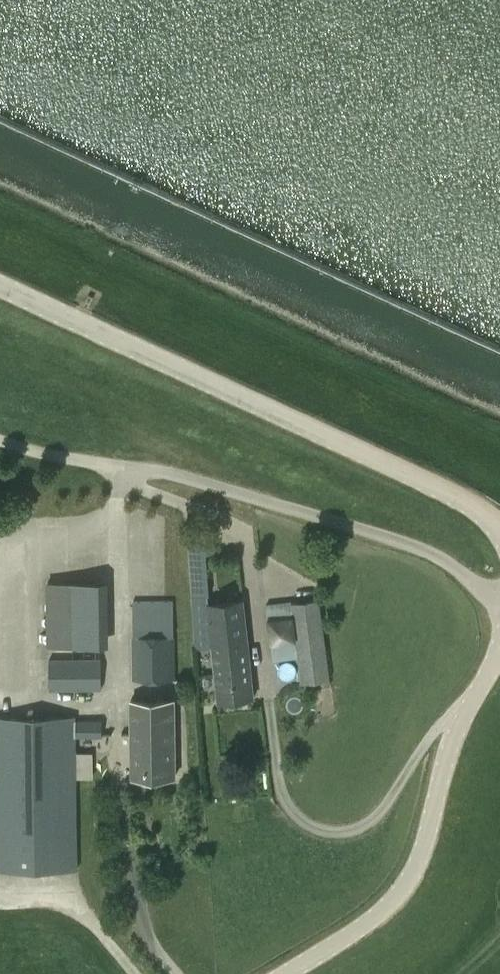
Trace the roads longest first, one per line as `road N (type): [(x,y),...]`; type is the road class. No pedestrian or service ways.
road 1 (unclassified): [(499,532),(429,487),(0,287)]
road 2 (unclassified): [(499,603),(448,561),(406,541),(0,440)]
road 3 (unclassified): [(284,973),(392,902),(412,874),(451,743),(499,649)]

